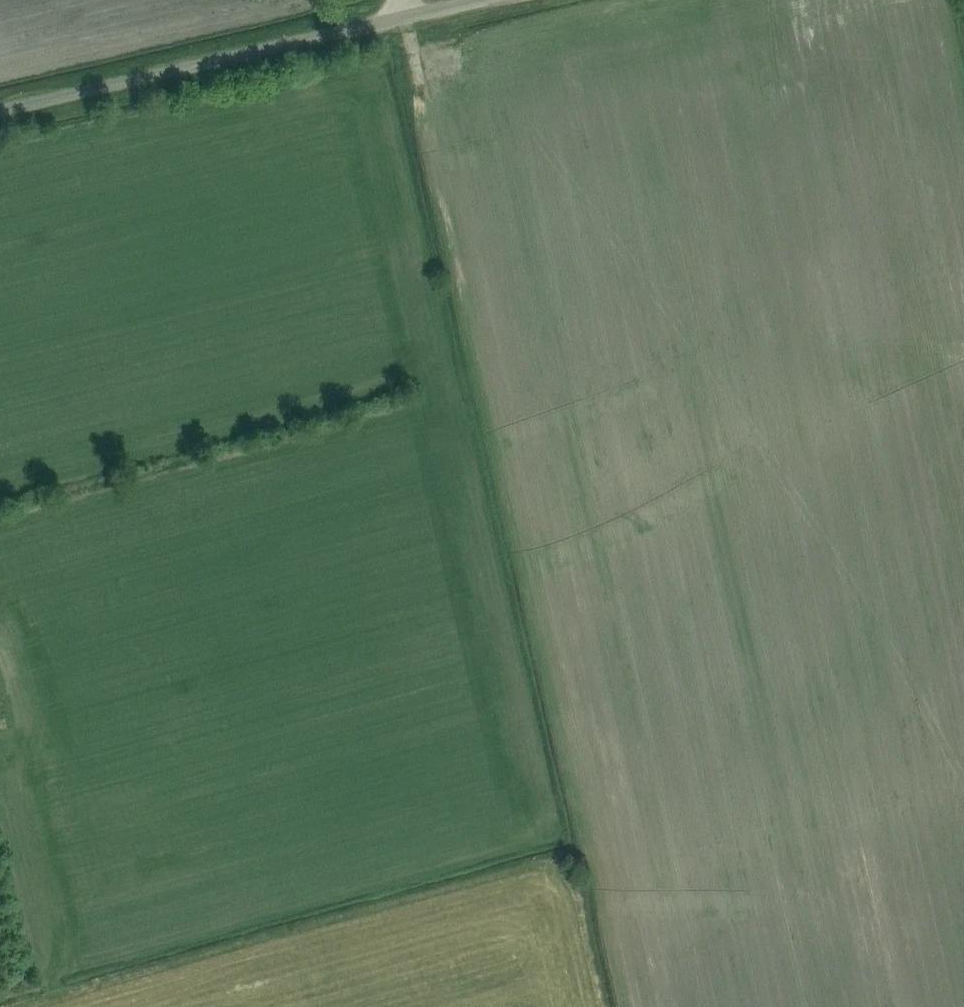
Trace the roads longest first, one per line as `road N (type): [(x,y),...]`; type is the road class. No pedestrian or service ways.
road 1 (unclassified): [(0,109),(468,0)]

